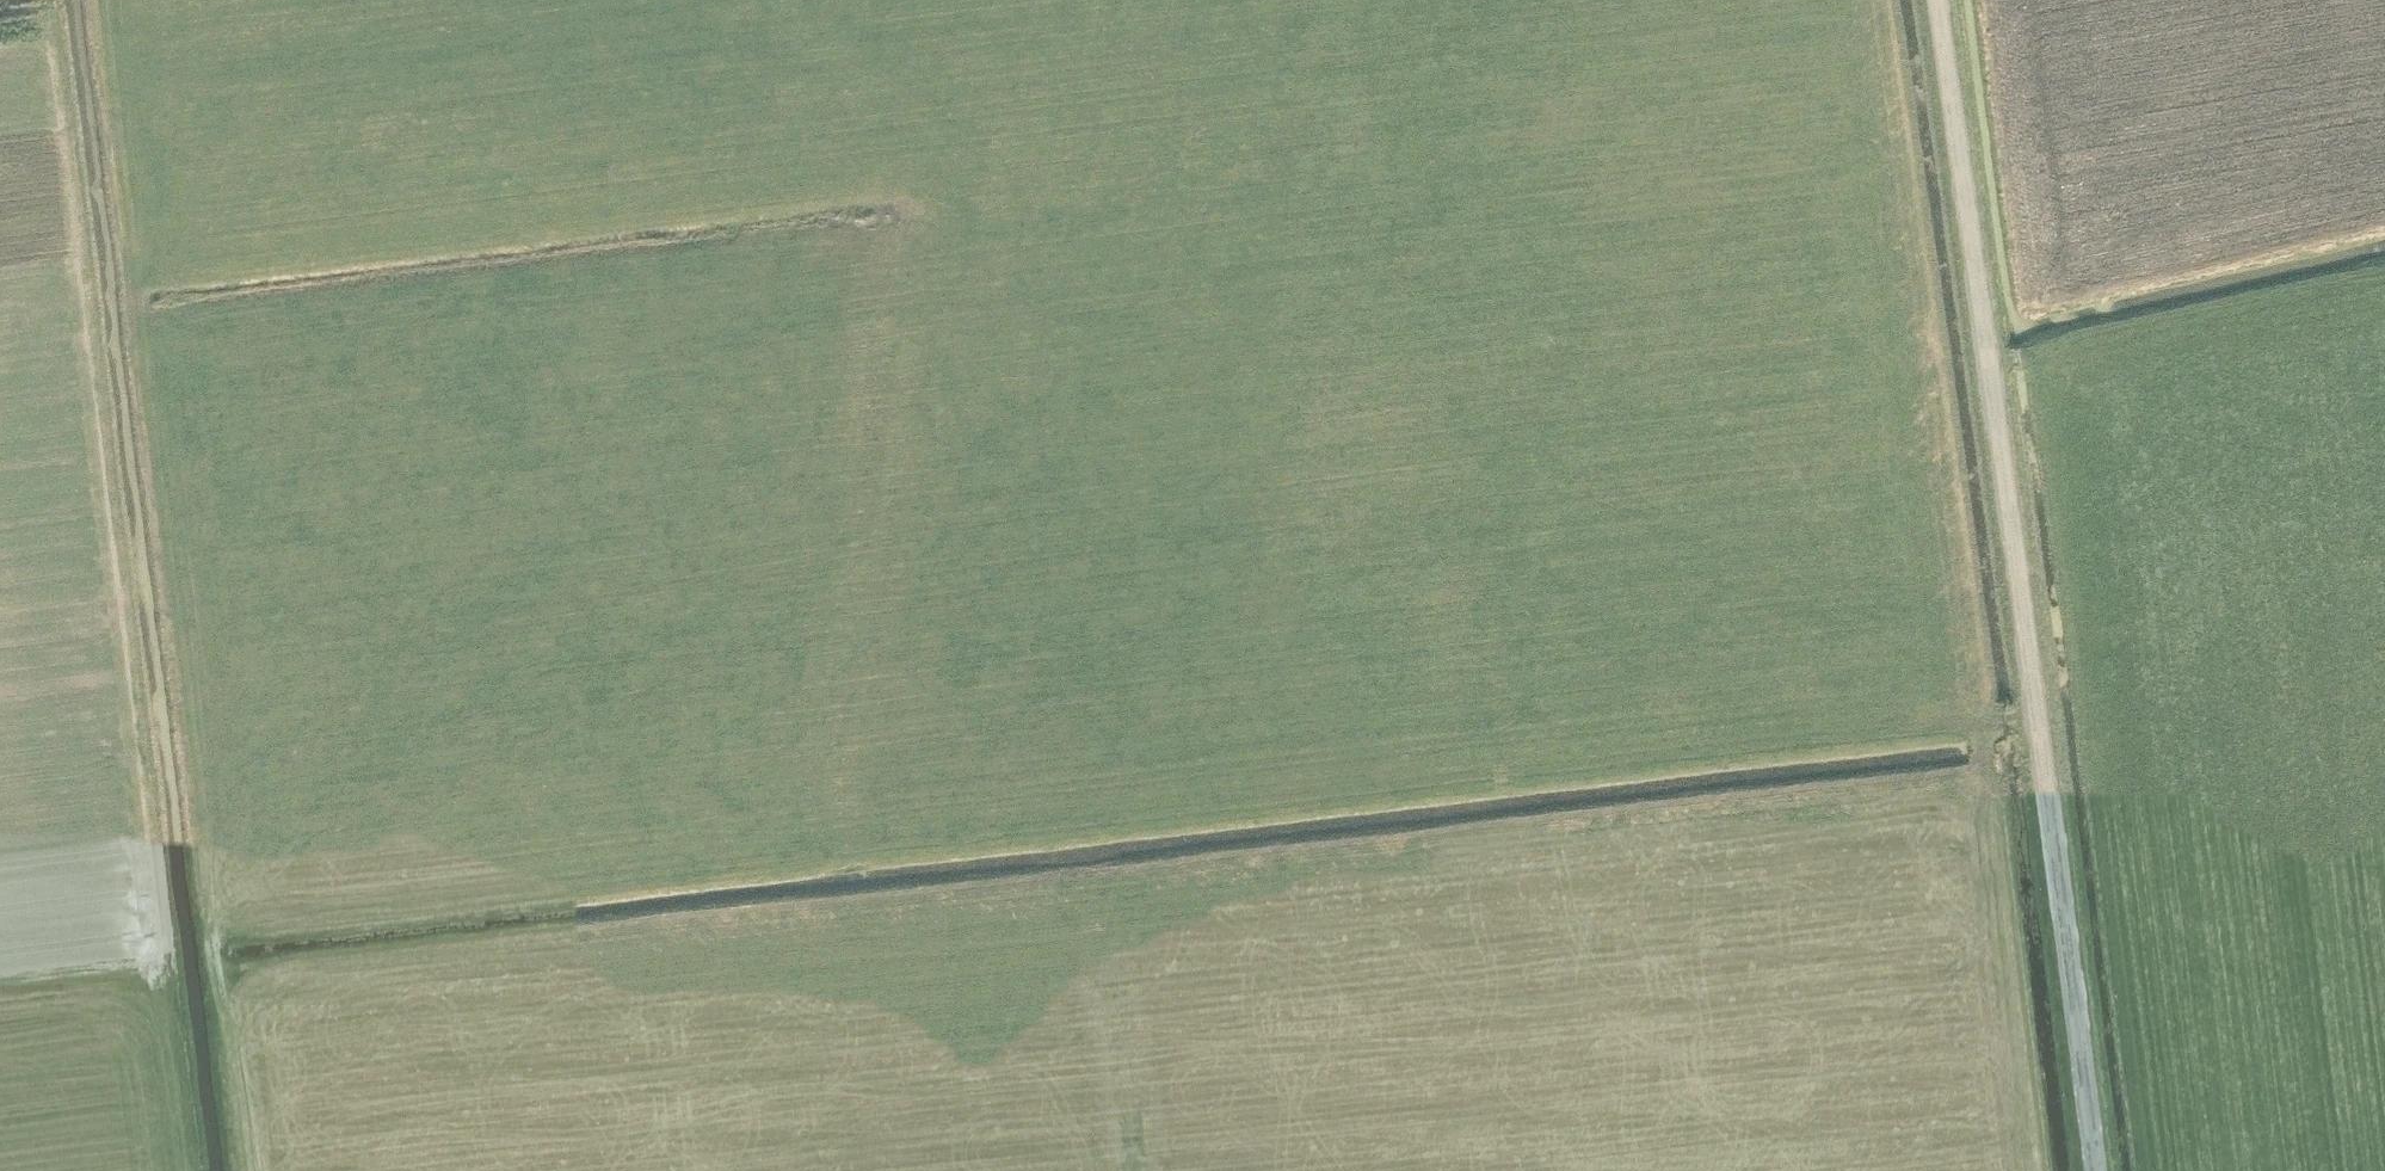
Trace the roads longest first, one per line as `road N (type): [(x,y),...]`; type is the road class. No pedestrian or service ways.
road 1 (tertiary): [(2097,1170),(1939,0)]

